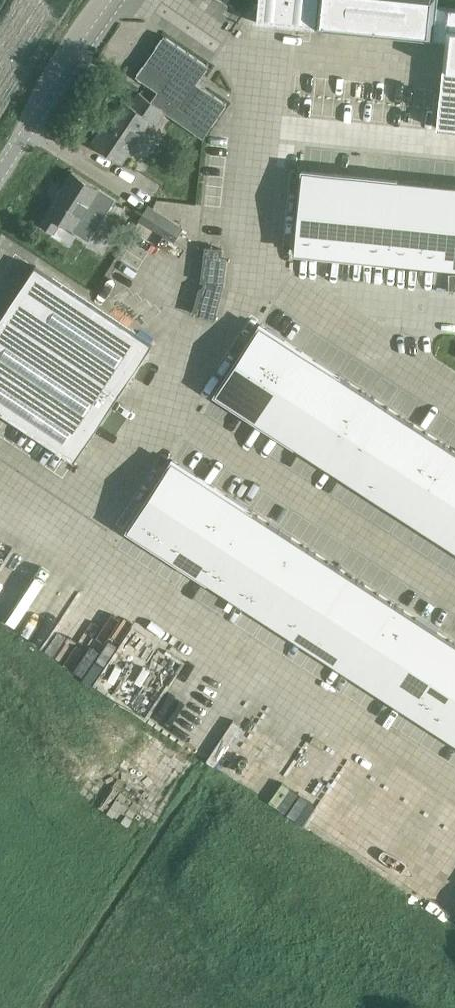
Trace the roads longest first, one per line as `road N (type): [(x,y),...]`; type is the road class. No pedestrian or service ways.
road 1 (unclassified): [(0,177),(120,0)]

